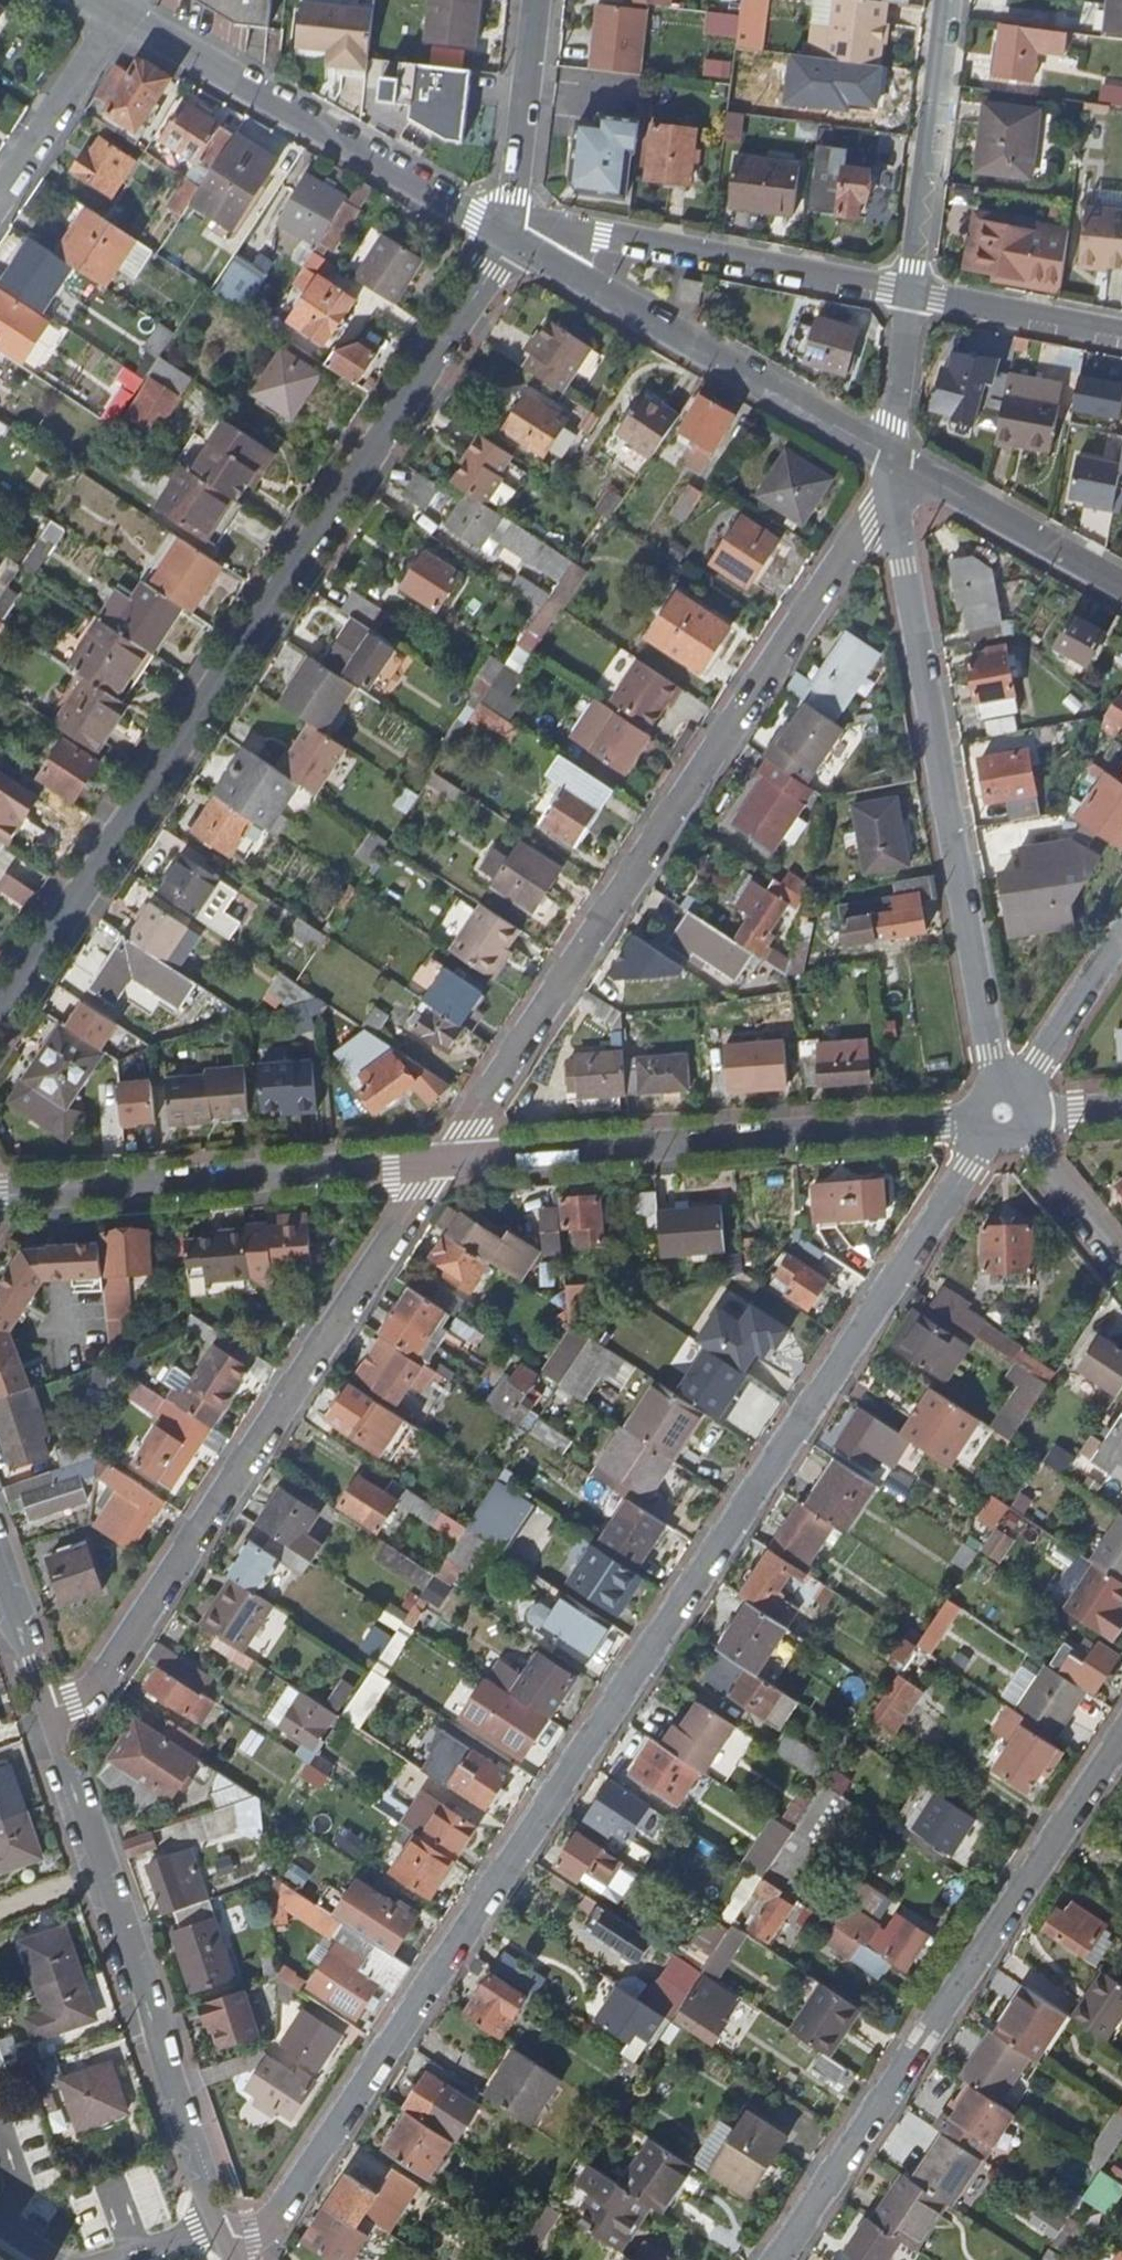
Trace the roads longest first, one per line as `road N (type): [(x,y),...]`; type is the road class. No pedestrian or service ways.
road 1 (residential): [(1003,1114),(315,2164),(255,2236),(228,2251)]
road 2 (residential): [(512,242),(0,1014)]
road 3 (residential): [(890,494),(445,1159)]
road 4 (residential): [(445,1159),(58,1741)]
road 5 (residential): [(1003,1114),(890,494)]
road 6 (residential): [(1121,1733),(774,2259)]
road 7 (residential): [(1003,1114),(445,1159)]
road 8 (residential): [(58,1741),(216,2221)]
road 9 (tertiary): [(122,13),(512,242)]
road 10 (residential): [(445,1159),(0,1195)]
road 11 (tertiary): [(512,242),(891,457)]
road 12 (residential): [(909,292),(604,233),(512,242)]
road 13 (residential): [(909,292),(947,0)]
road 14 (tertiary): [(891,457),(1121,586)]
road 15 (residential): [(512,242),(536,0)]
road 16 (residential): [(0,2188),(95,2250),(126,2256),(216,2221)]
road 17 (residential): [(0,201),(122,13)]
road 18 (residential): [(1121,334),(909,292)]
road 19 (residential): [(1003,1114),(1121,935)]
road 20 (residential): [(1121,1260),(1003,1114)]
road 21 (residential): [(0,1569),(58,1741)]
road 22 (residential): [(891,457),(909,292)]

